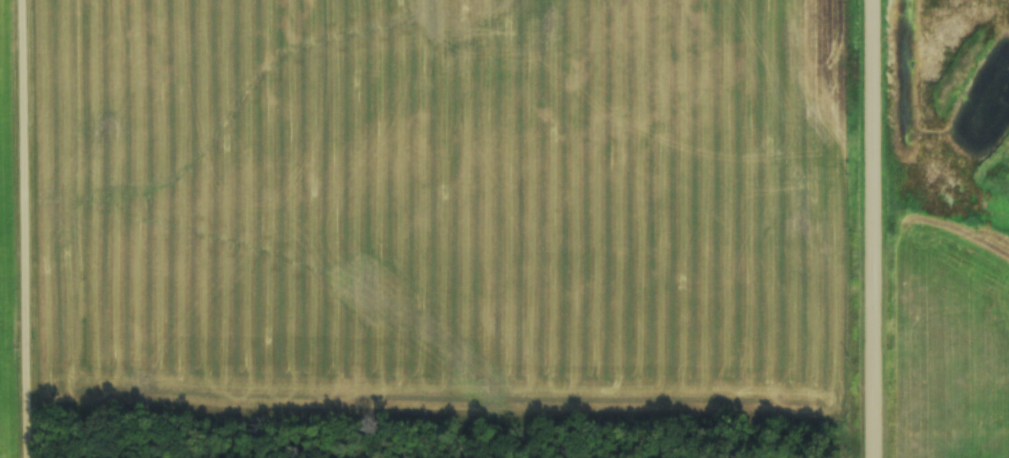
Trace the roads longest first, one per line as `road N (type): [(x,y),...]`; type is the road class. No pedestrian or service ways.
road 1 (residential): [(31,457),(26,0)]
road 2 (residential): [(878,457),(876,0)]

